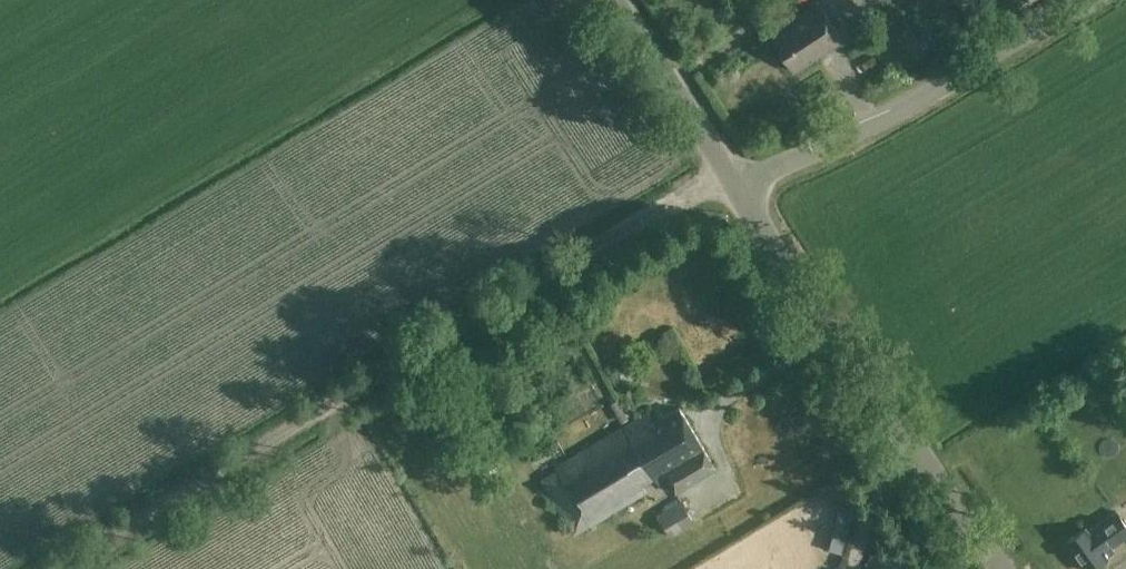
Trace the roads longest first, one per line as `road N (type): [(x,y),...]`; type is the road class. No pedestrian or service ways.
road 1 (unclassified): [(55,568),(725,172)]
road 2 (tertiary): [(1001,568),(735,189)]
road 3 (tertiary): [(735,189),(850,134),(1081,0)]
road 4 (unclassified): [(725,172),(611,0)]

